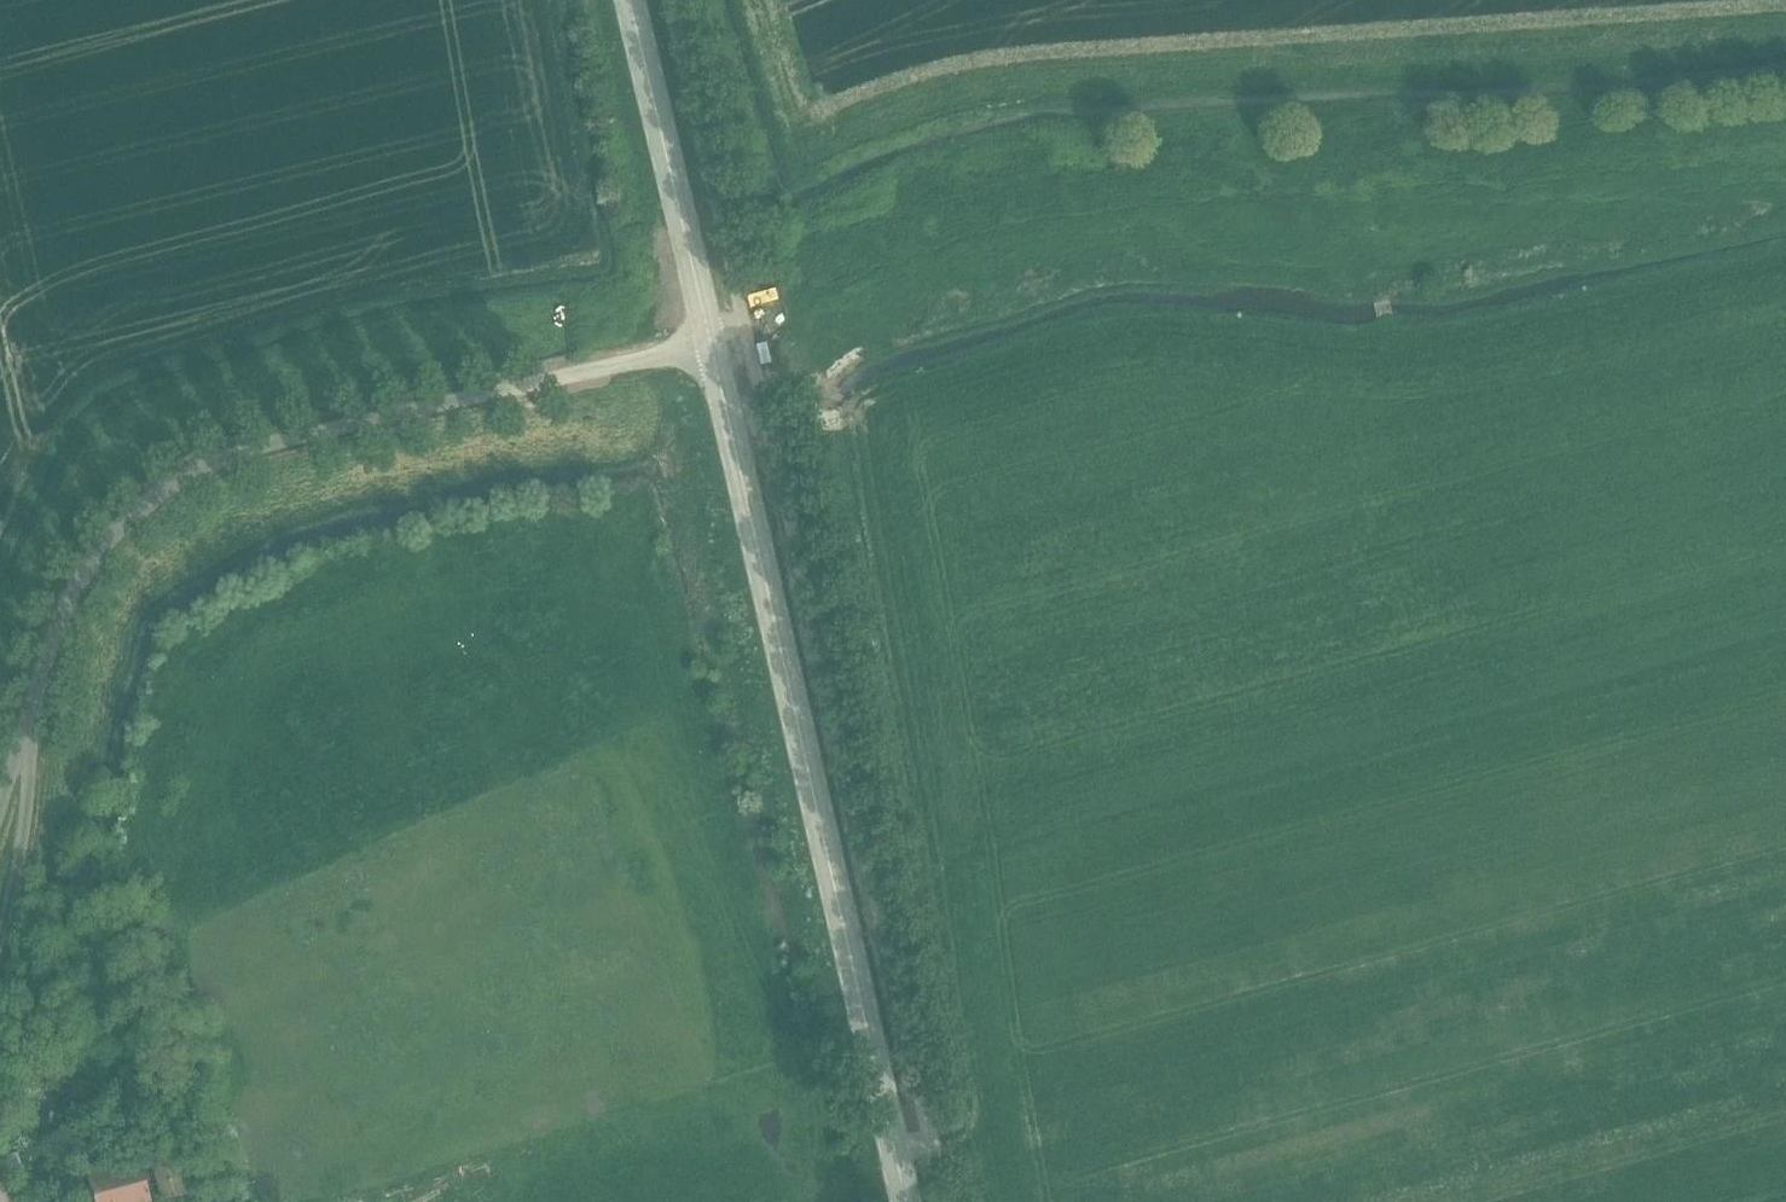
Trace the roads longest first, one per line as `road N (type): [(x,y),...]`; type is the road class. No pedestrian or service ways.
road 1 (secondary): [(900,1201),(711,345)]
road 2 (unclassified): [(19,743),(66,603),(89,560),(118,523),(188,473),(238,451),(711,345)]
road 3 (secondary): [(711,345),(630,0)]
road 4 (unclassified): [(0,932),(29,789),(19,743)]

